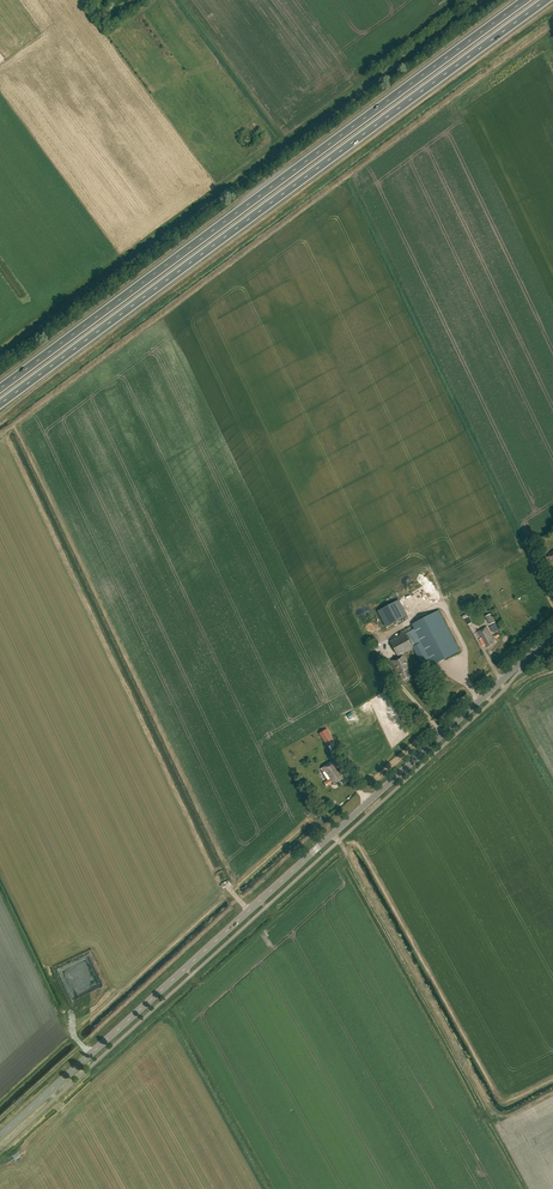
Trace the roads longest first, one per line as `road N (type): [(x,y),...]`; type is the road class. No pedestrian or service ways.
road 1 (tertiary): [(0,1136),(552,633)]
road 2 (trunk): [(0,404),(547,0)]
road 3 (trunk): [(525,0),(0,389)]

